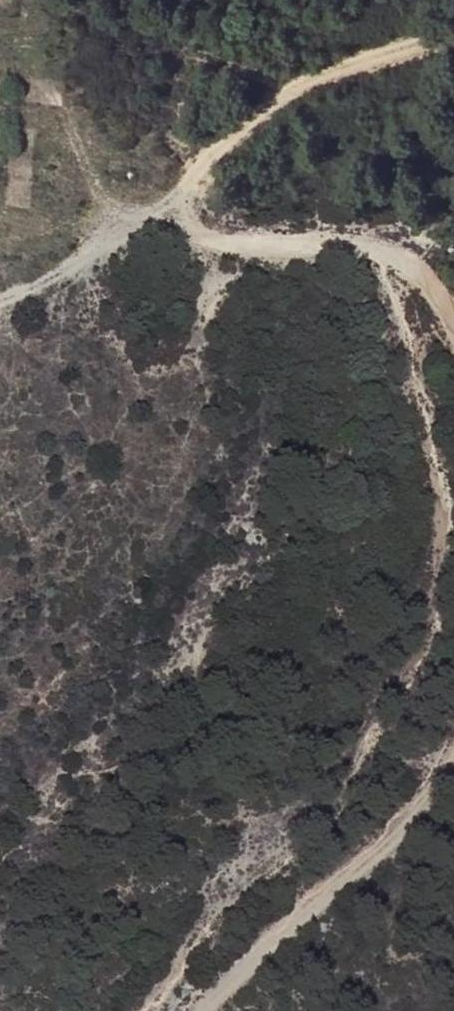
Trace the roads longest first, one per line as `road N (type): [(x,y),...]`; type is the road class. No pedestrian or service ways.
road 1 (track): [(146,1010),(230,885),(346,797),(429,619),(447,516),(375,247)]
road 2 (track): [(453,319),(435,288),(393,255),(359,241),(255,248),(200,238),(186,216),(183,186),(227,137),(291,87),(453,36)]
road 3 (track): [(205,1010),(295,914),(402,820),(453,752)]
road 4 (track): [(186,216),(111,230),(37,286),(0,297)]

